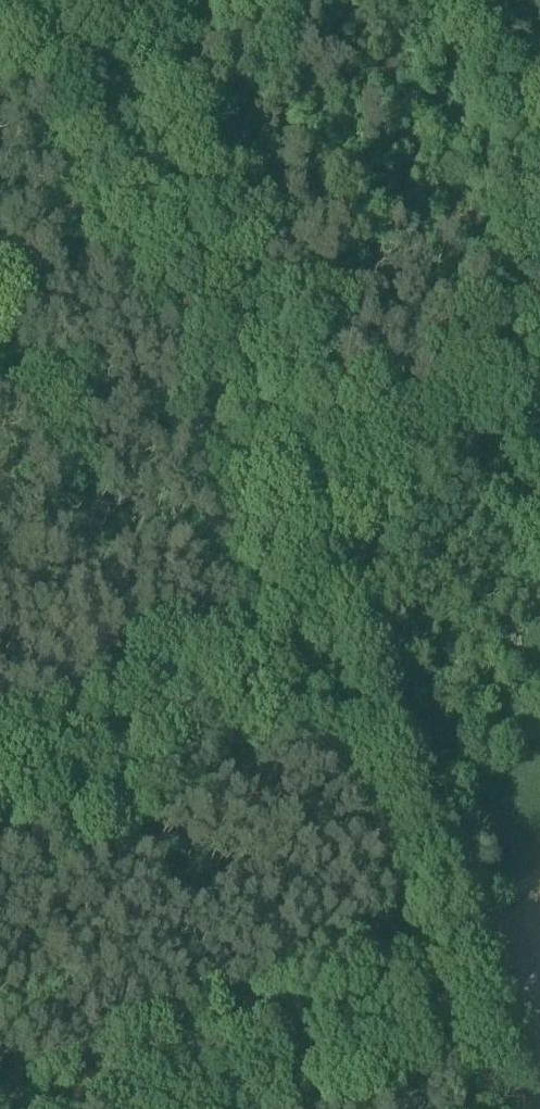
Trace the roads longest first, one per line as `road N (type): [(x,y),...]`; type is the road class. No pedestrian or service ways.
road 1 (track): [(519,1108),(480,938),(388,680),(230,328),(130,139),(0,23)]
road 2 (track): [(429,961),(407,887),(179,351),(123,240),(0,93)]
road 3 (track): [(467,1108),(429,961),(480,938)]

